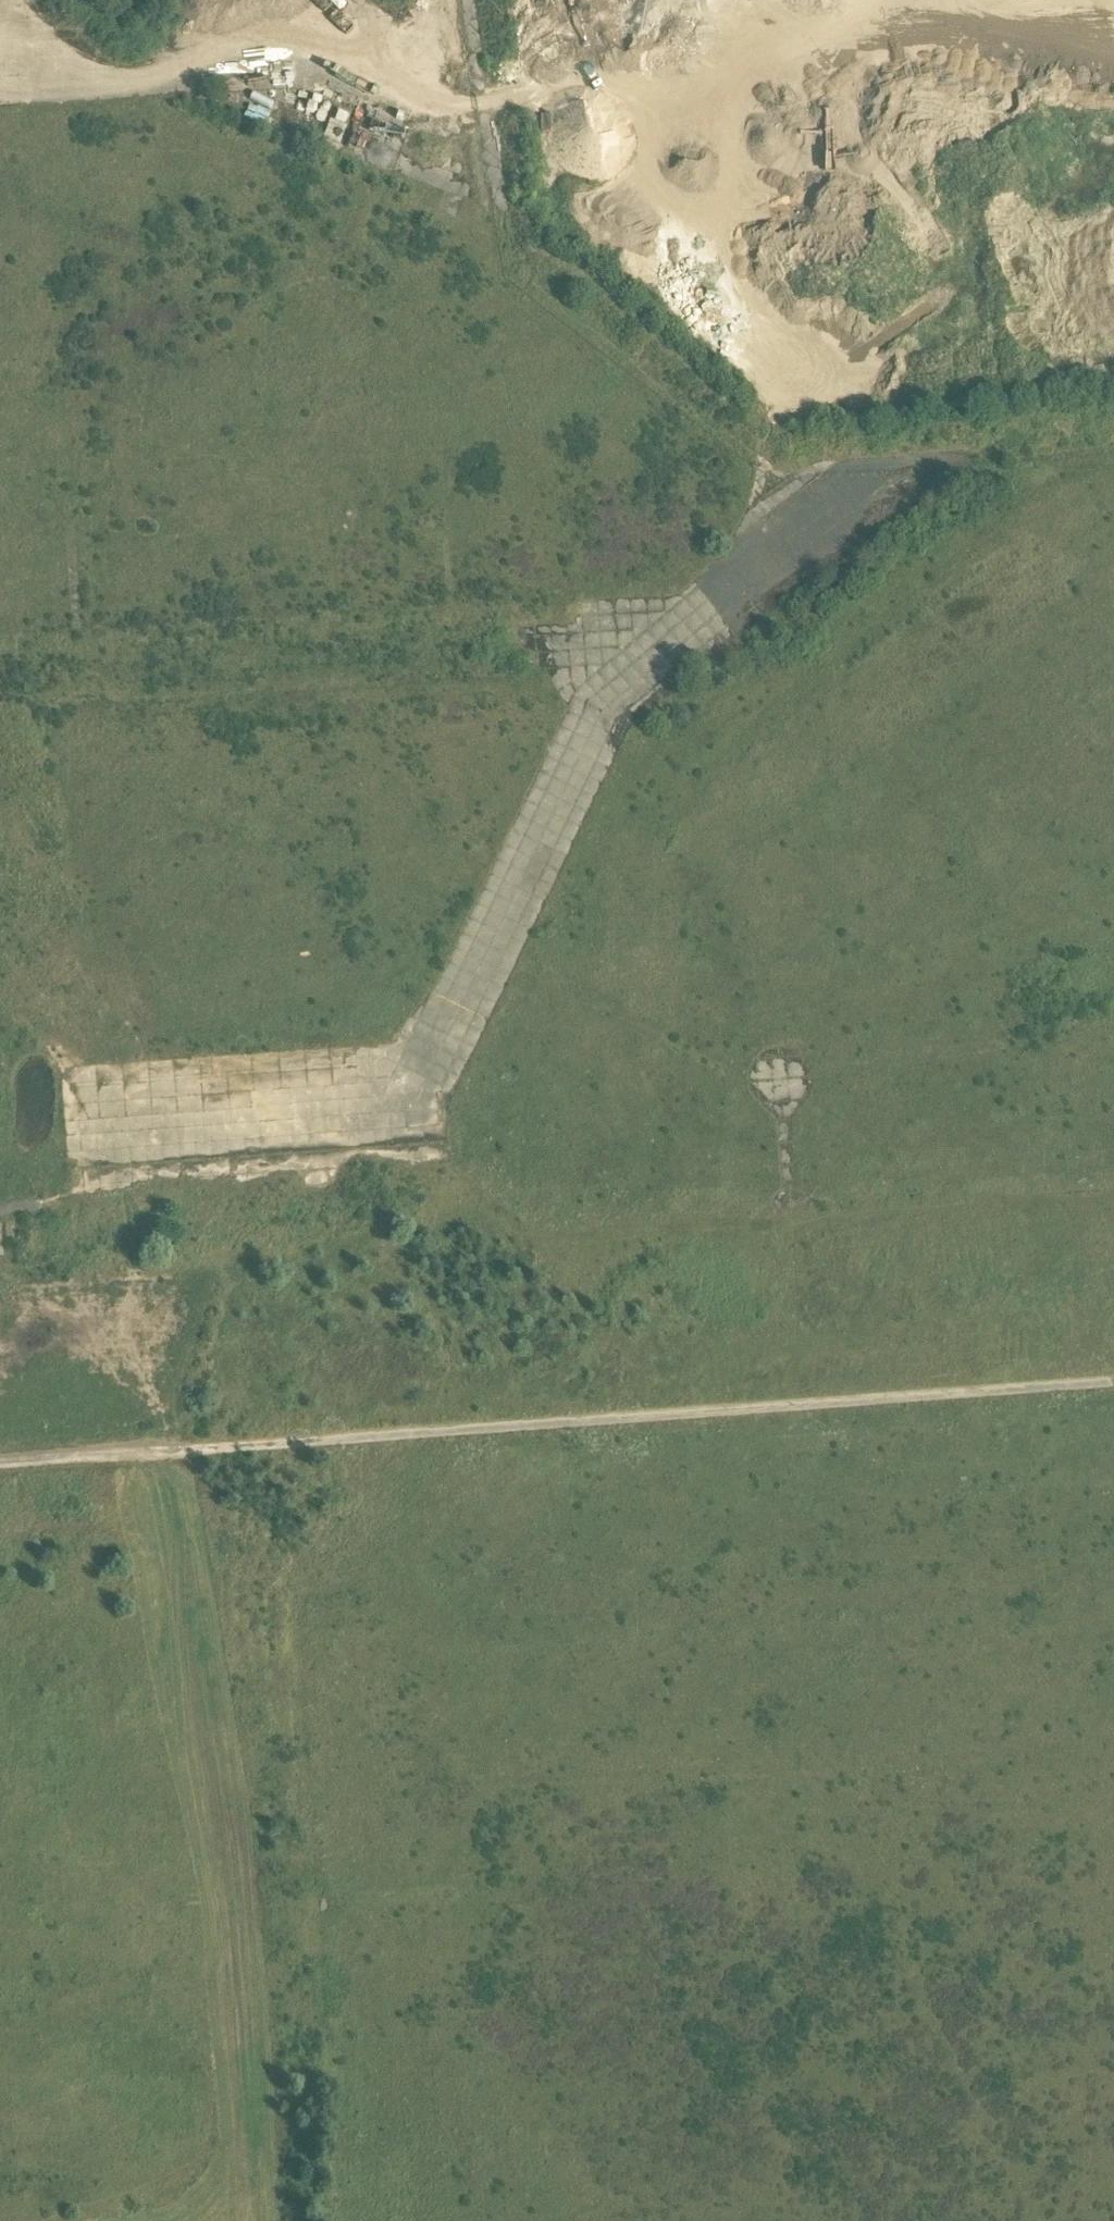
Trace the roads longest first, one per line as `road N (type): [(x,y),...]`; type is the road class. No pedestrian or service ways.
road 1 (track): [(112,1156),(396,1141),(629,683),(872,474)]
road 2 (track): [(1113,1383),(0,1470)]
road 3 (track): [(946,0),(979,28),(1113,86)]

